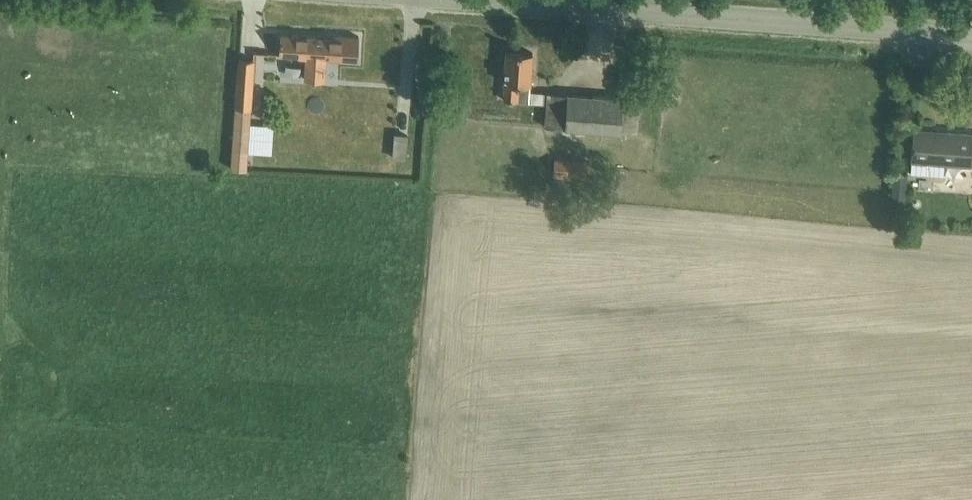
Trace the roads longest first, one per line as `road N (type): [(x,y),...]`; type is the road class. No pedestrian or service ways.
road 1 (tertiary): [(971,35),(482,0)]

